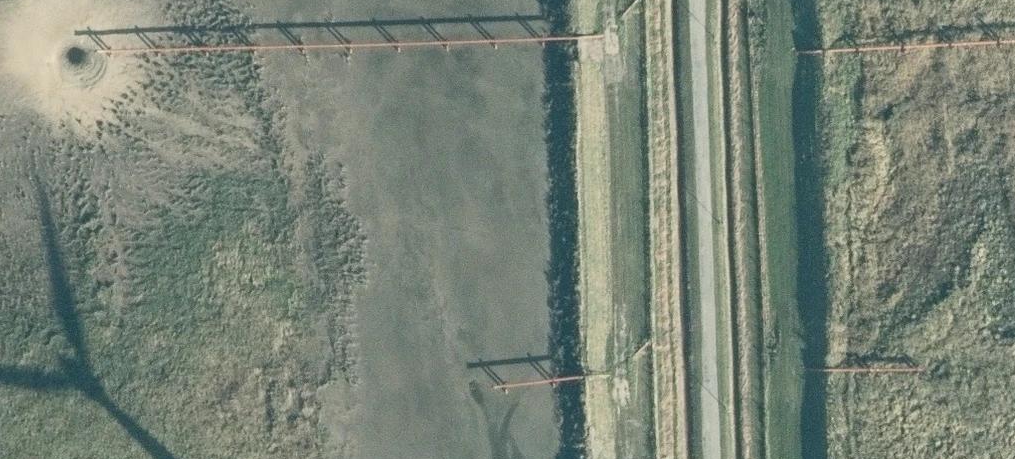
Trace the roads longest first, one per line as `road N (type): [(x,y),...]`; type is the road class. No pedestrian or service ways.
road 1 (unclassified): [(699,0),(716,458)]

